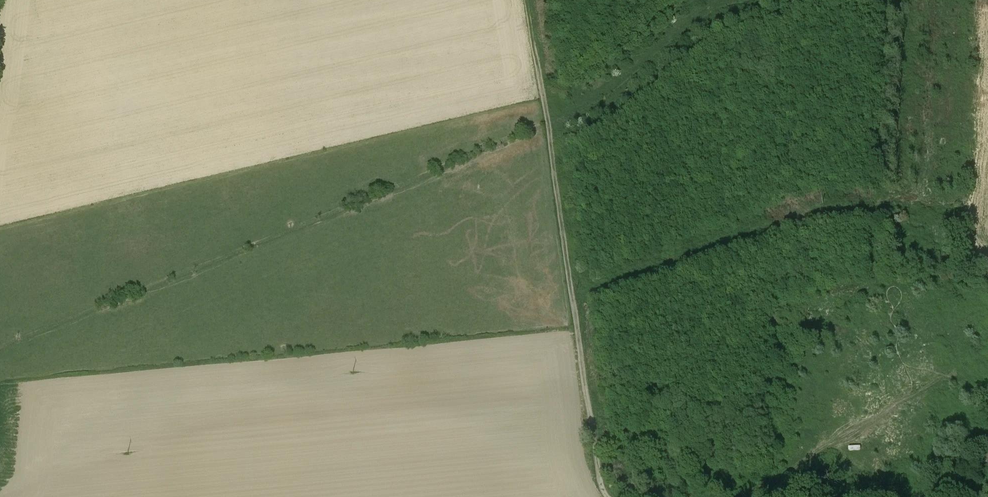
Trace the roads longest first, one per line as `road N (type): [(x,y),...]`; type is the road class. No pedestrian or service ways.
road 1 (track): [(608,496),(528,0)]
road 2 (track): [(745,496),(878,416)]

